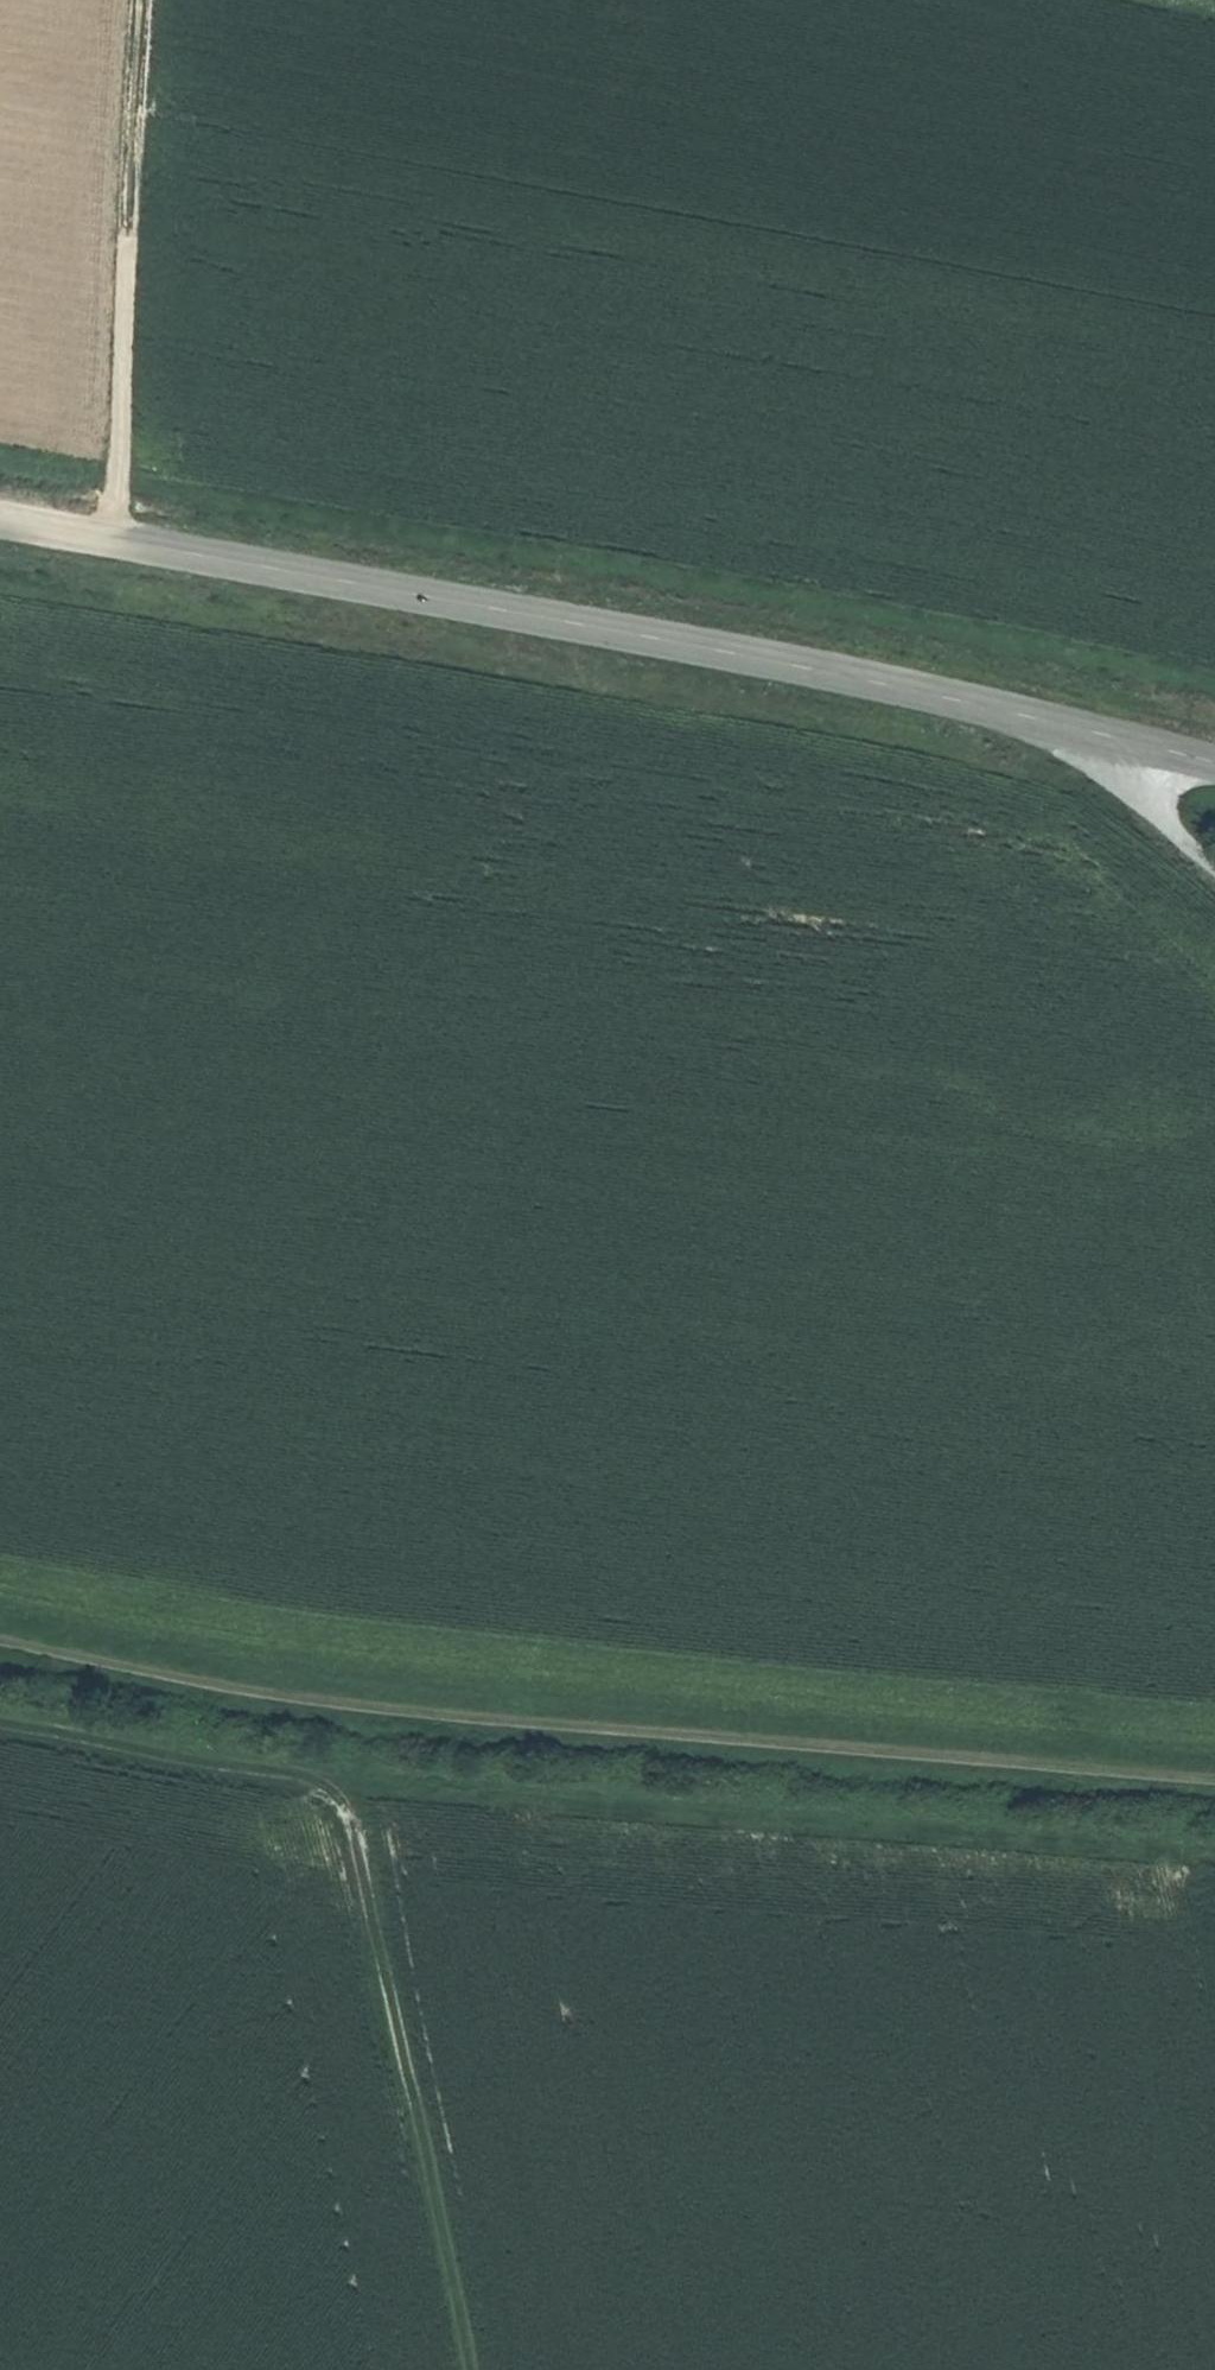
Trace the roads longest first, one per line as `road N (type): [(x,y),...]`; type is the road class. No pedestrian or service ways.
road 1 (tertiary): [(1214,765),(844,680),(0,525)]
road 2 (track): [(0,1646),(312,1706),(1214,1786)]
road 3 (track): [(465,2369),(355,1824),(338,1794),(0,1732)]
road 4 (track): [(147,0),(112,546)]

